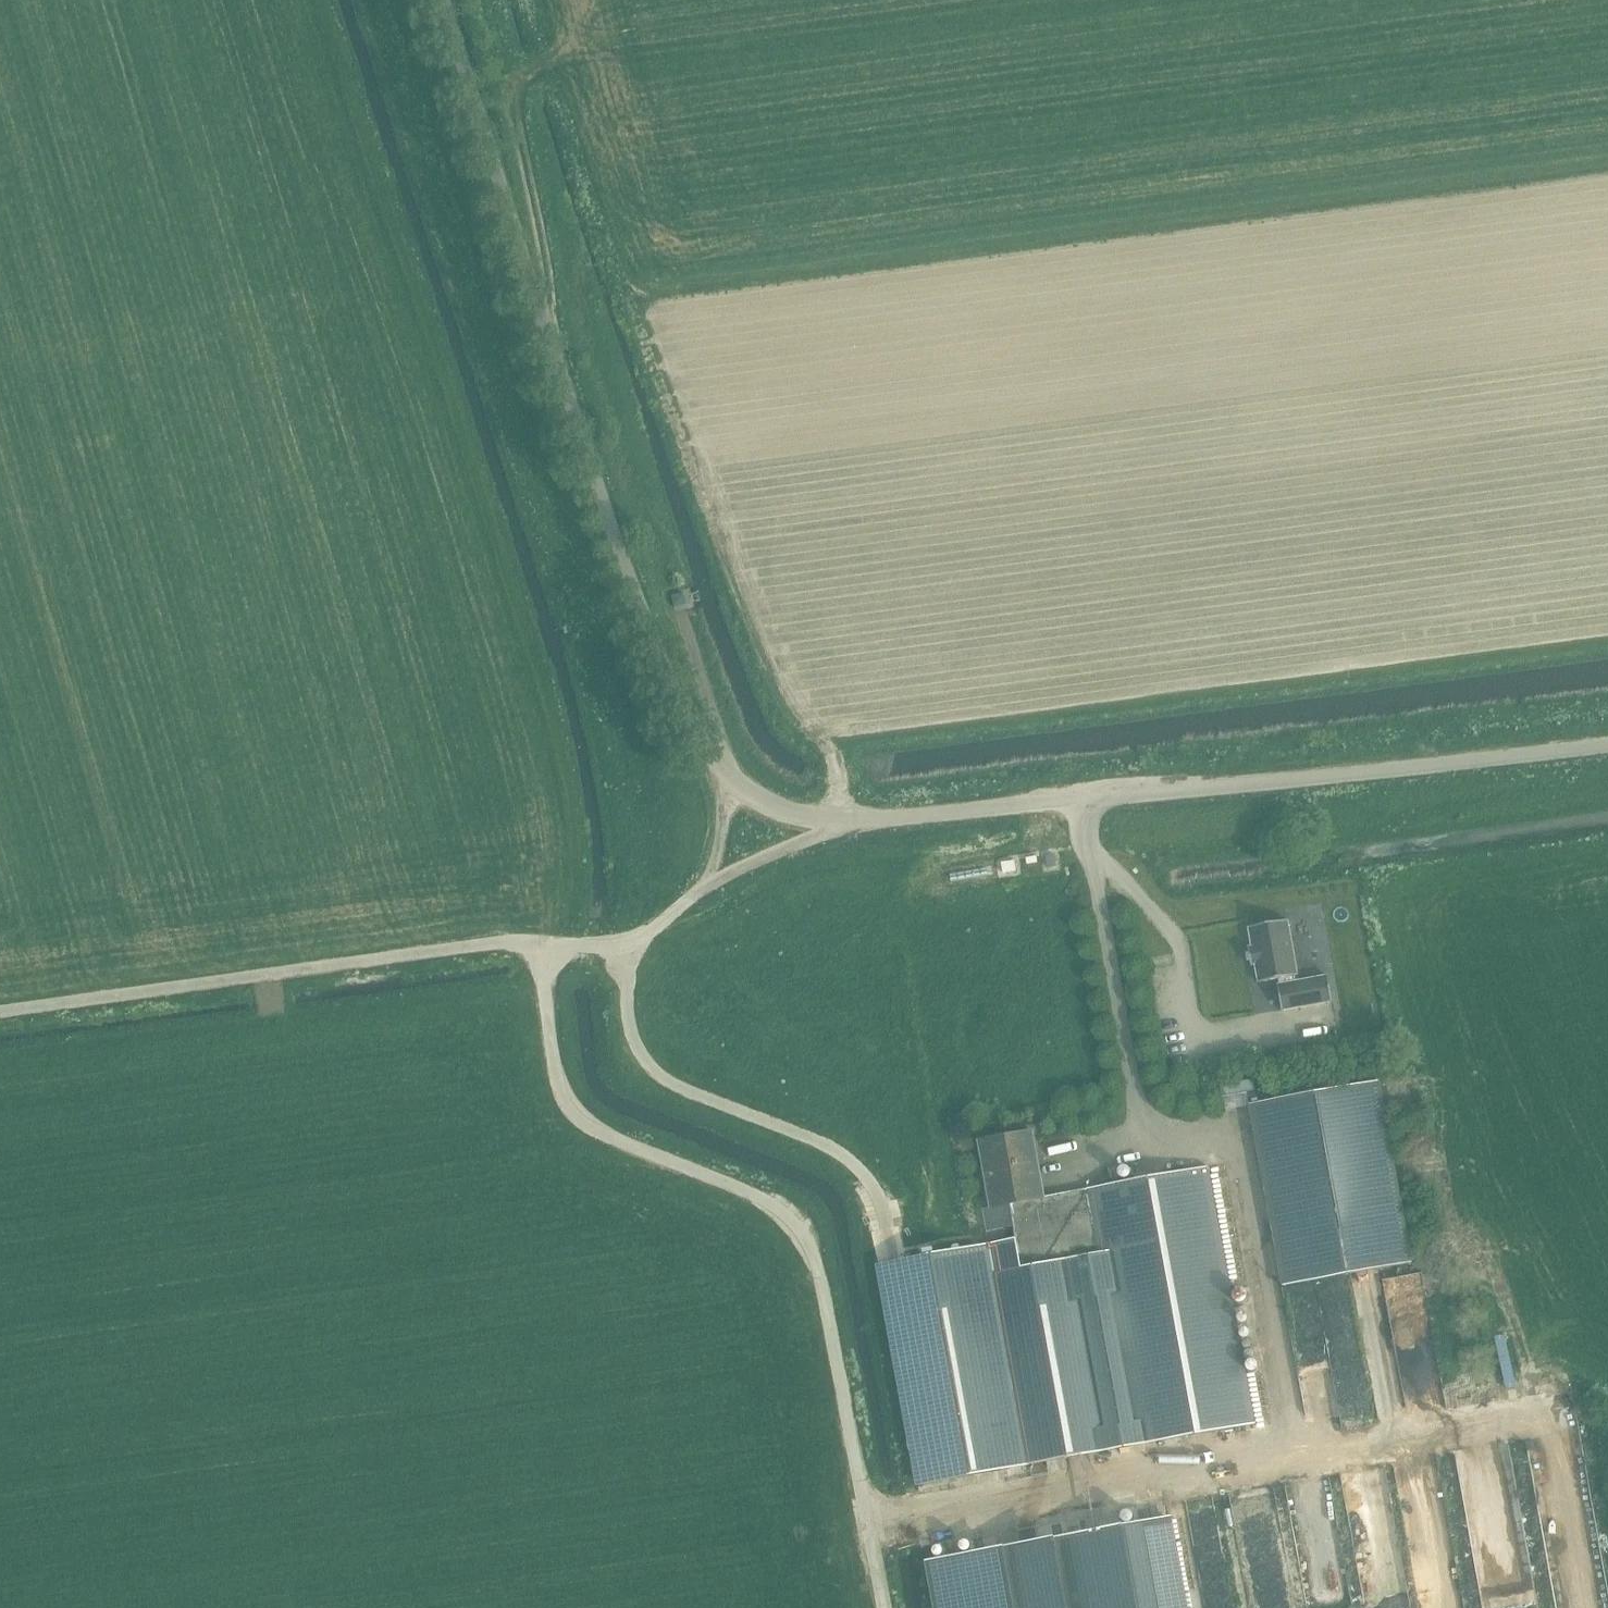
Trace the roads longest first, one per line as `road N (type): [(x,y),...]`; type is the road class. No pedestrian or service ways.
road 1 (unclassified): [(1607,743),(846,822),(758,800),(706,746),(630,577),(443,0)]
road 2 (track): [(885,1607),(814,1255),(787,1216),(762,1199),(577,1116),(556,1072),(546,942)]
road 3 (track): [(0,1011),(501,941),(628,944)]
road 4 (track): [(694,896),(628,944),(636,1045),(680,1088),(850,1160),(876,1192),(893,1253)]
road 5 (track): [(481,0),(520,136),(545,256),(552,344)]
road 6 (track): [(707,885),(846,822)]

